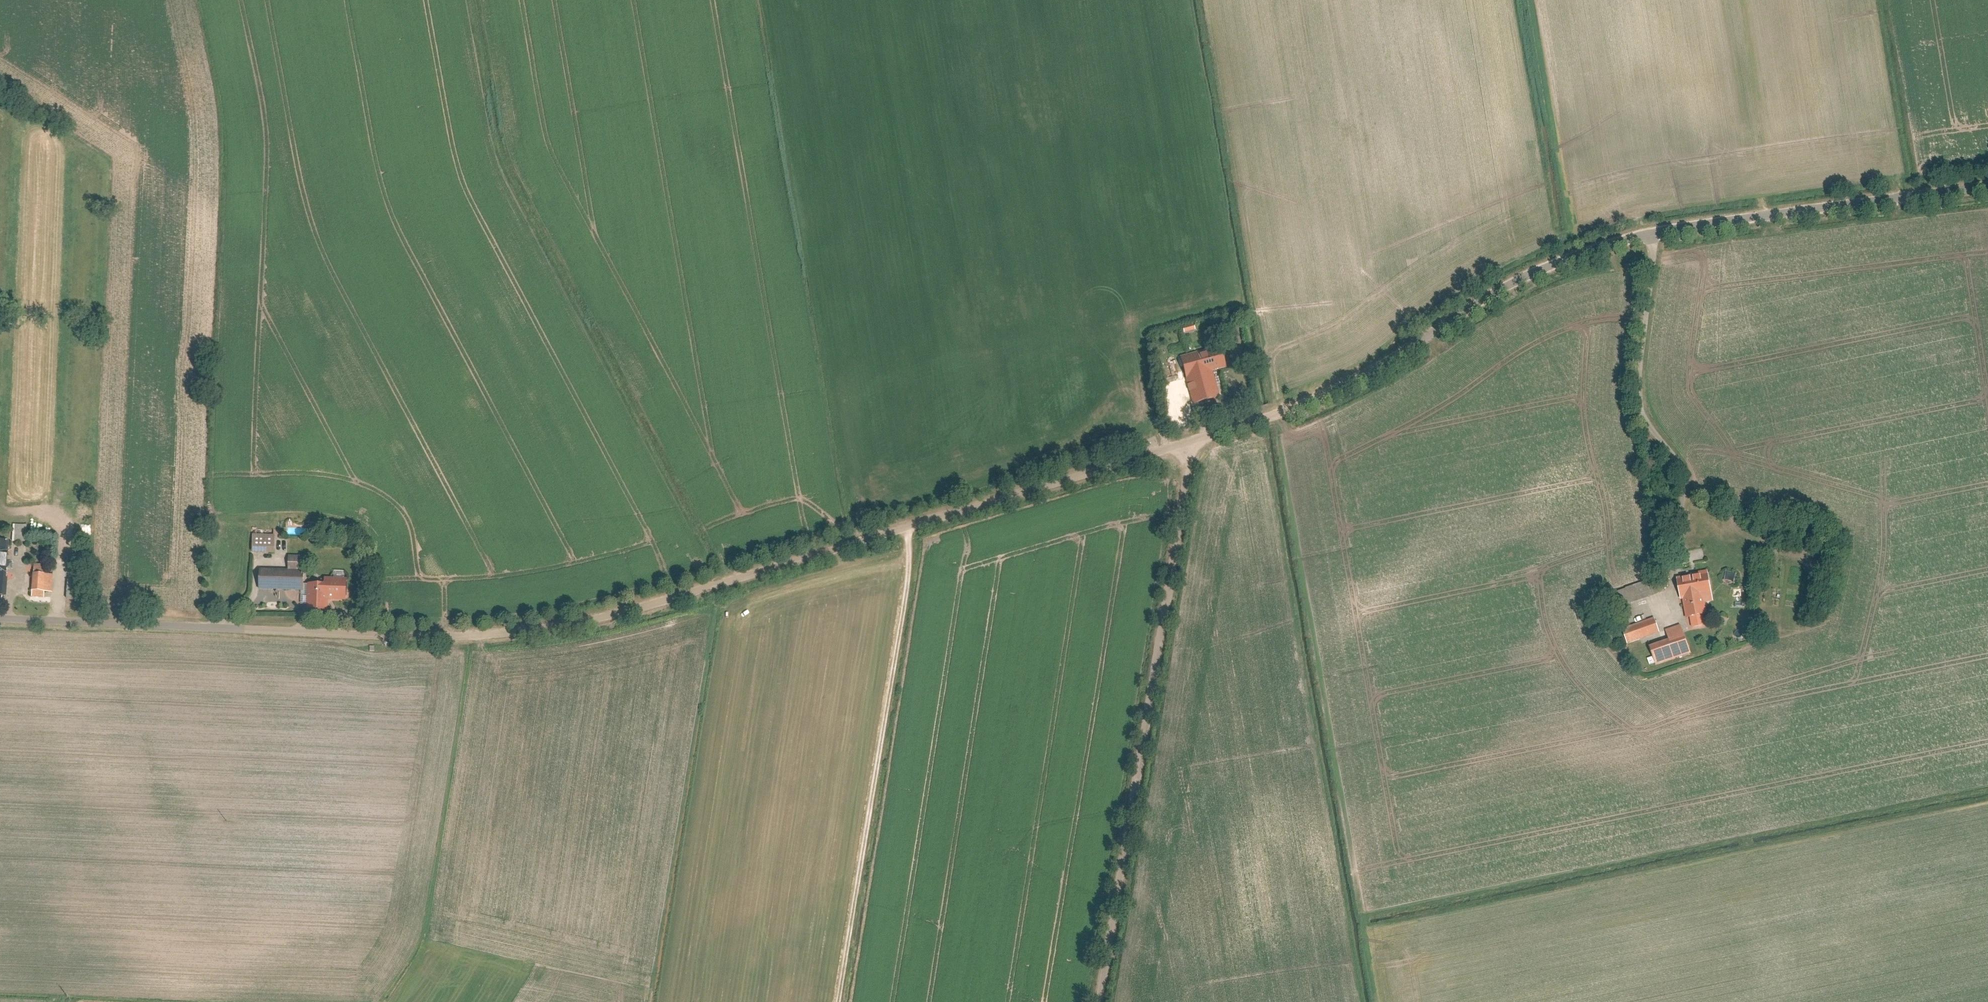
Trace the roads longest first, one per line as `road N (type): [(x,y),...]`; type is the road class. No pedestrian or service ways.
road 1 (unclassified): [(1186,445),(633,609),(518,631),(408,636),(0,619)]
road 2 (unclassified): [(1987,189),(1653,235),(1510,287),(1405,357),(1304,404),(1186,445)]
road 3 (unclassified): [(1100,1001),(1186,445)]

